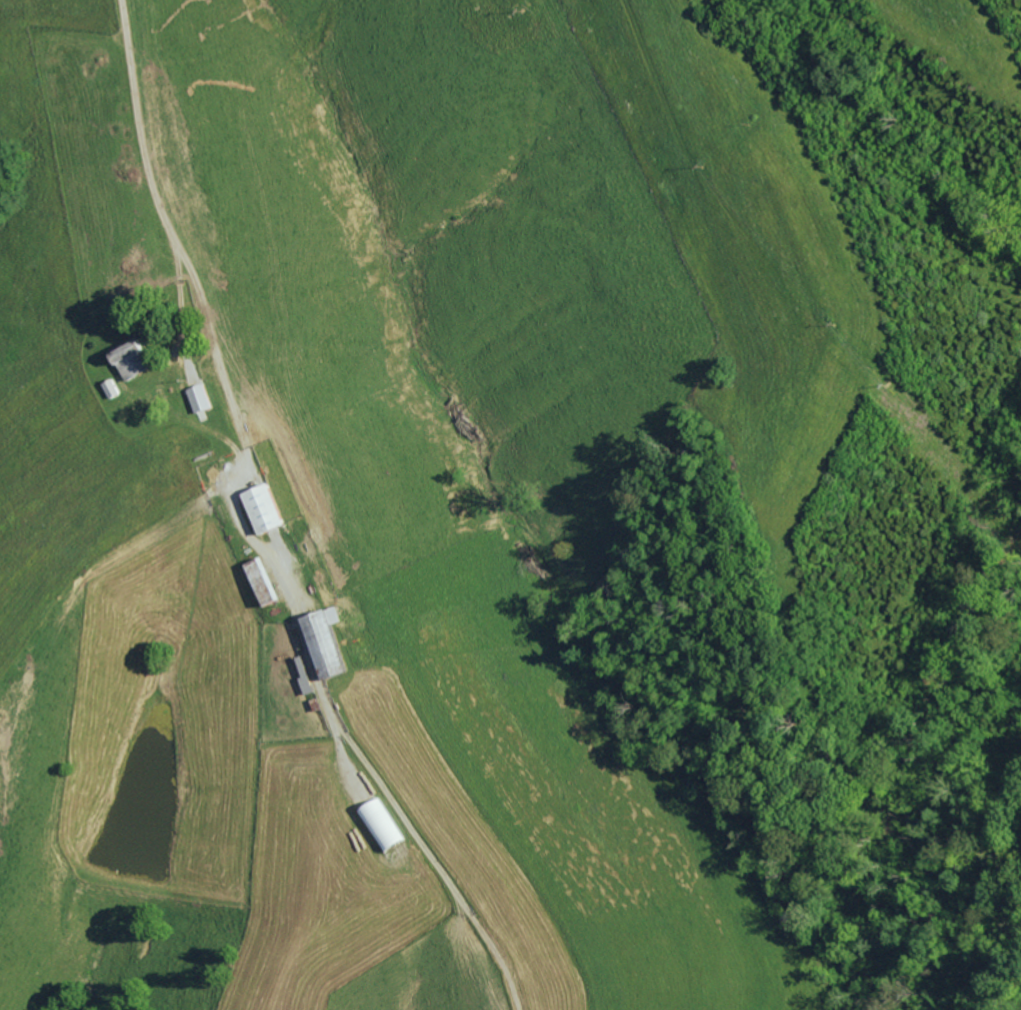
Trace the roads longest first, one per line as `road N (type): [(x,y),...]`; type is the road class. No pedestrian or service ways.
road 1 (residential): [(514,1009),(495,957),(233,596),(206,526),(116,154),(97,0)]

